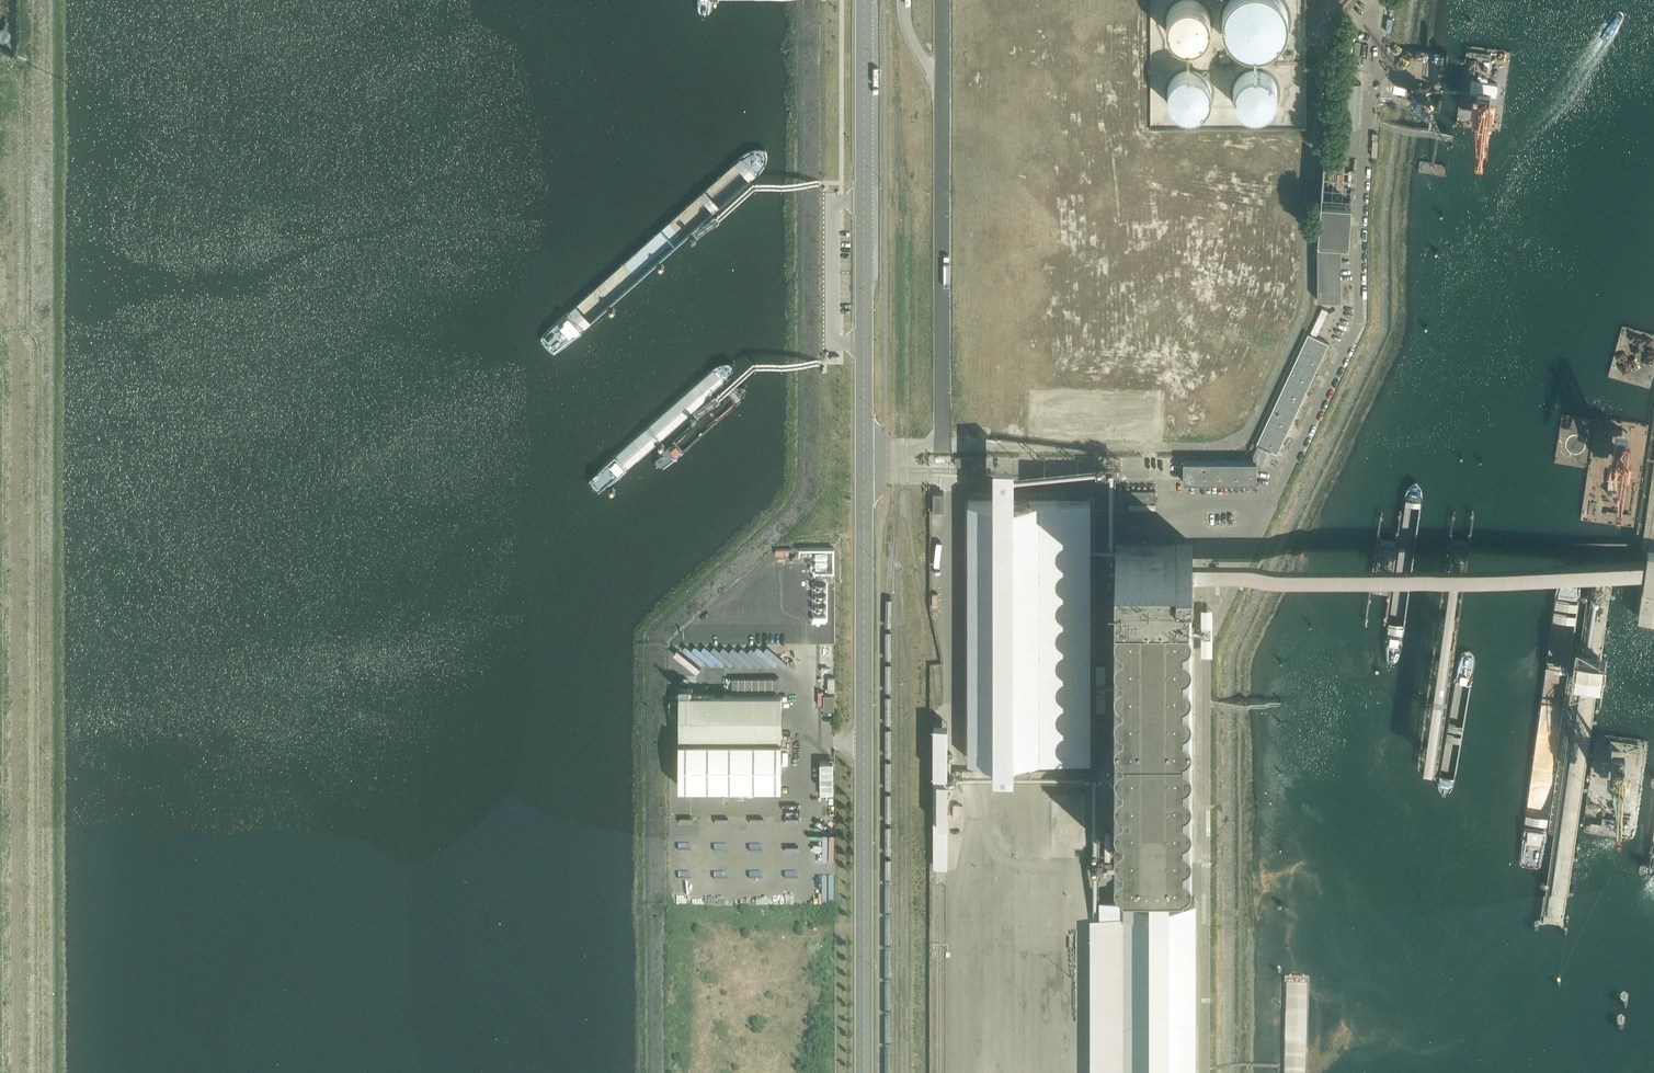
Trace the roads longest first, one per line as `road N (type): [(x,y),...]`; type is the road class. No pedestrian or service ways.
road 1 (unclassified): [(861,1072),(864,0)]

